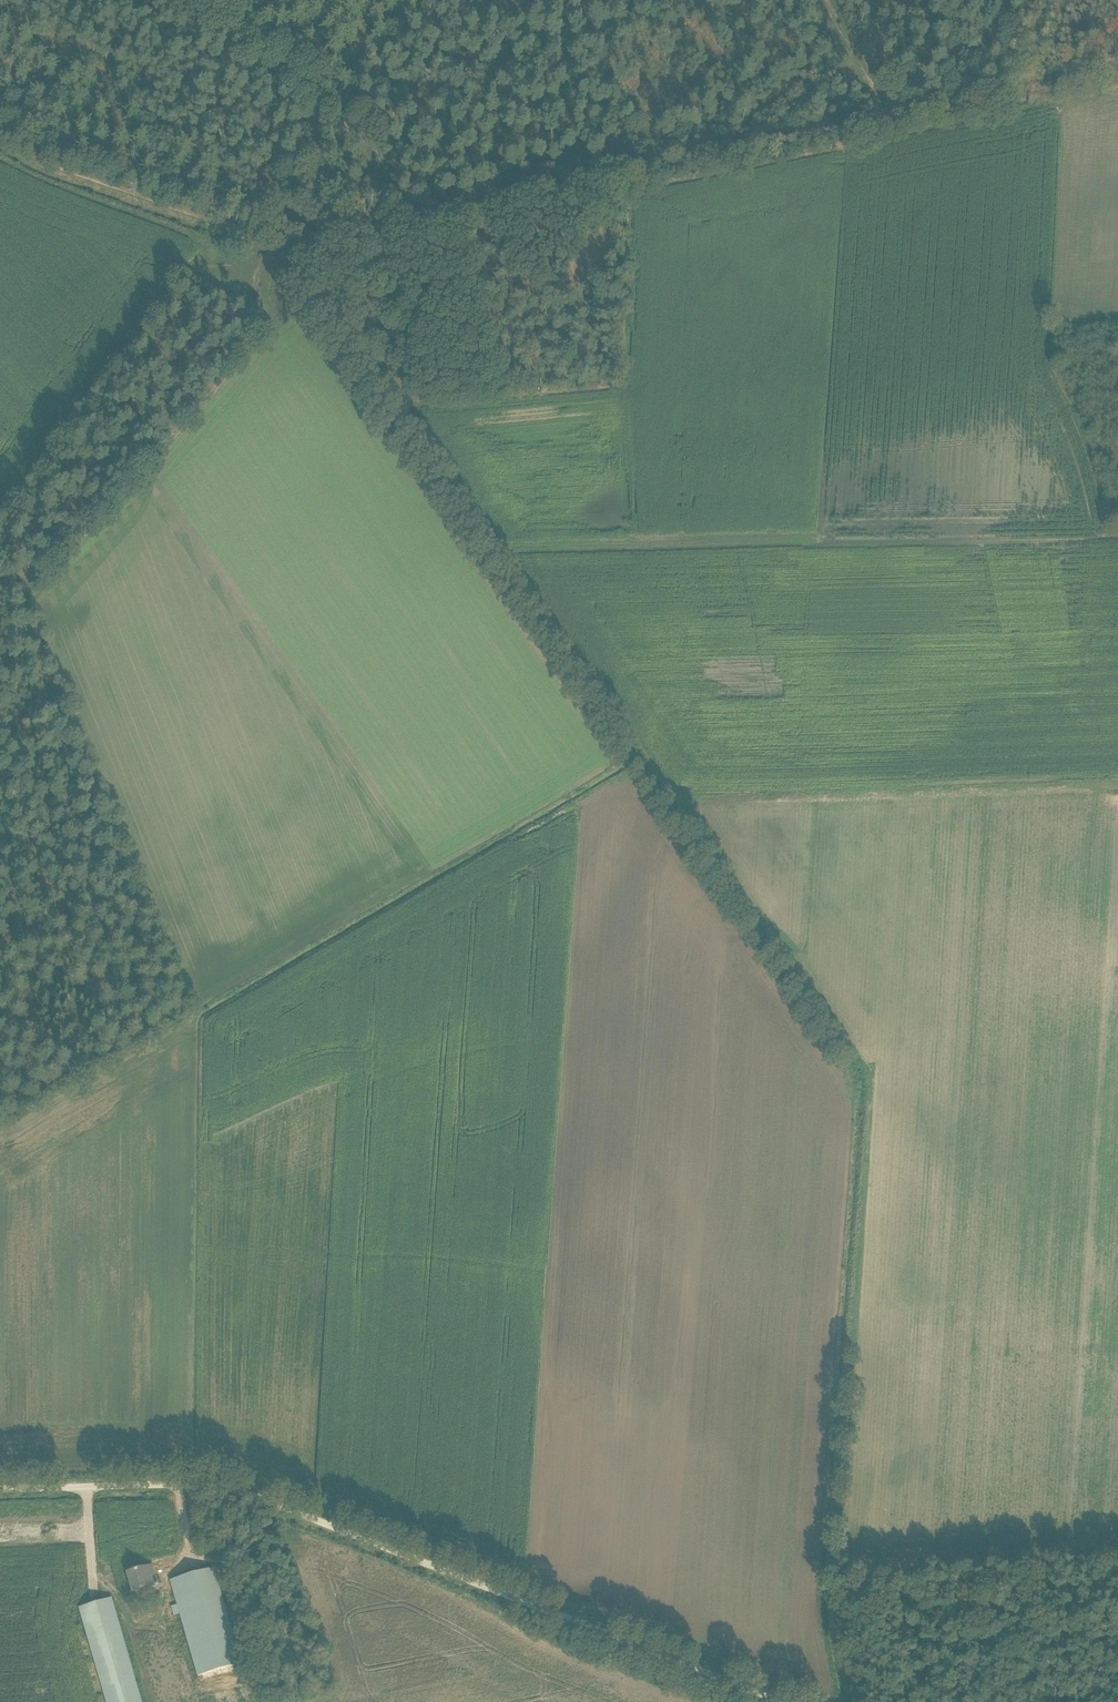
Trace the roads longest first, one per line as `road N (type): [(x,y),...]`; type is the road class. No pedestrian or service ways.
road 1 (unclassified): [(781,1701),(235,1489),(193,1482),(0,1488)]
road 2 (track): [(449,209),(881,110)]
road 3 (track): [(1117,1565),(881,1575),(845,1623),(857,1701)]
road 4 (track): [(449,209),(194,0)]
road 5 (track): [(881,110),(1117,60)]
road 6 (track): [(283,249),(449,209)]
road 7 (track): [(828,0),(881,110)]

